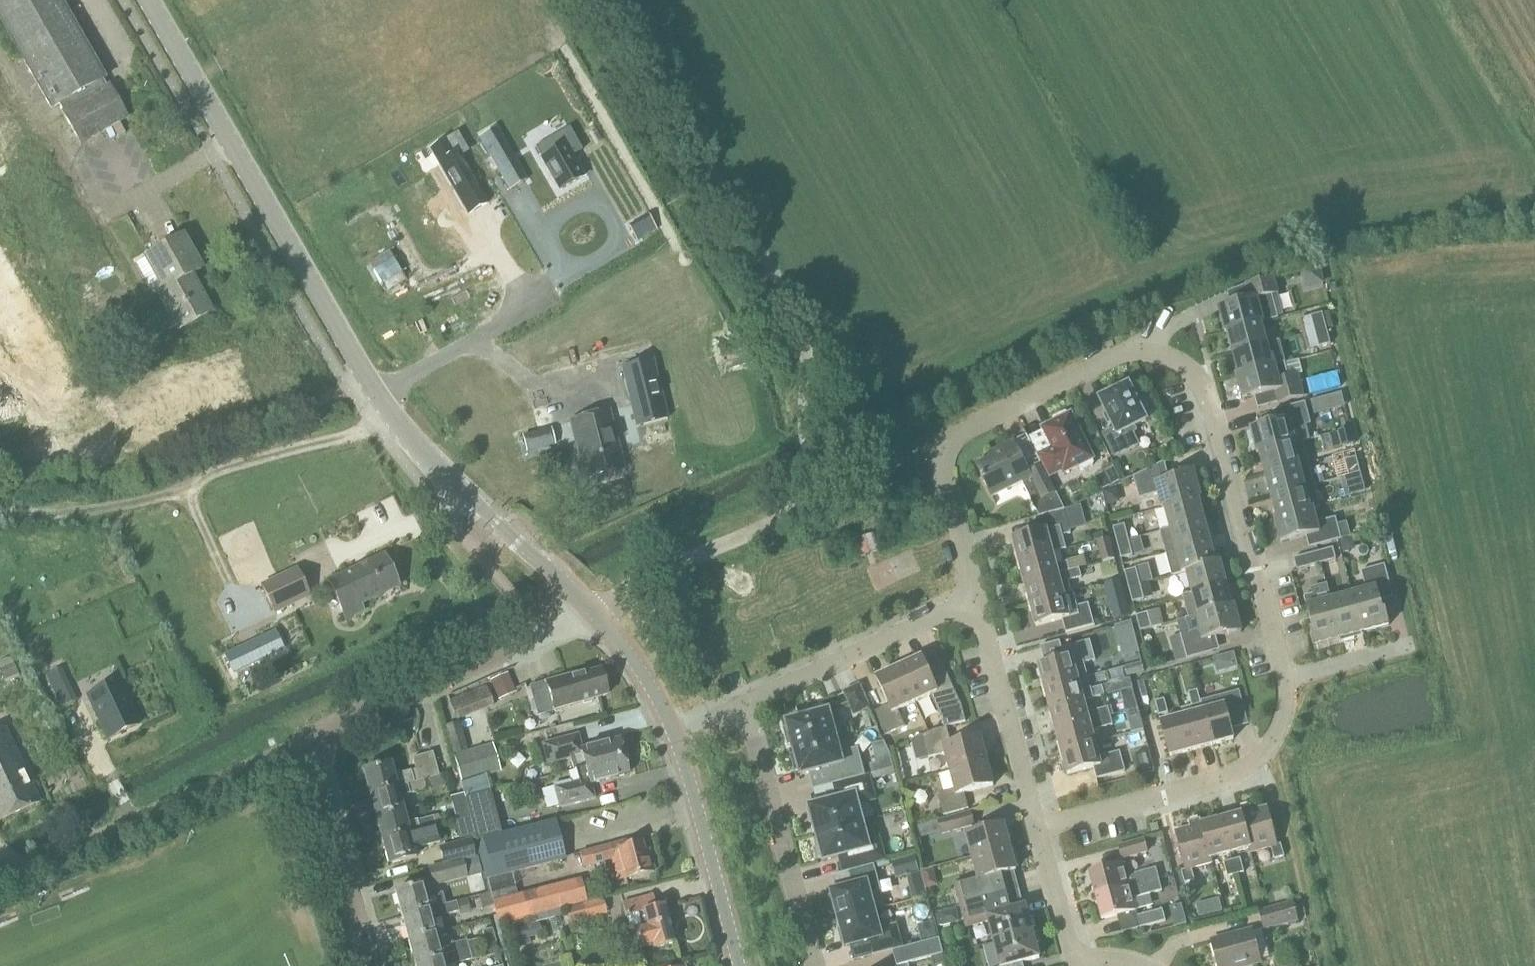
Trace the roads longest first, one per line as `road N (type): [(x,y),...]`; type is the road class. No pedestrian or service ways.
road 1 (track): [(590,608),(783,519),(805,487),(808,358),(798,318),(608,0)]
road 2 (tertiary): [(590,608),(393,417),(147,0)]
road 3 (residential): [(975,596),(942,468),(945,445),(1119,354),(1155,353),(1193,370),(1208,394),(1286,677)]
road 4 (track): [(0,502),(142,498),(396,421)]
road 5 (residential): [(1286,677),(1282,728),(1246,770),(1038,831)]
road 6 (residential): [(313,741),(26,870)]
road 7 (residential): [(313,741),(590,608)]
road 8 (residential): [(743,708),(814,965)]
road 9 (residential): [(975,596),(743,708)]
road 10 (residential): [(1038,831),(975,596)]
road 11 (tertiary): [(740,965),(674,736)]
road 12 (residential): [(371,965),(313,741)]
road 13 (residential): [(1118,965),(1069,952),(1038,831)]
road 14 (tertiary): [(674,736),(631,655),(590,608)]
road 15 (residential): [(1286,677),(1406,649)]

